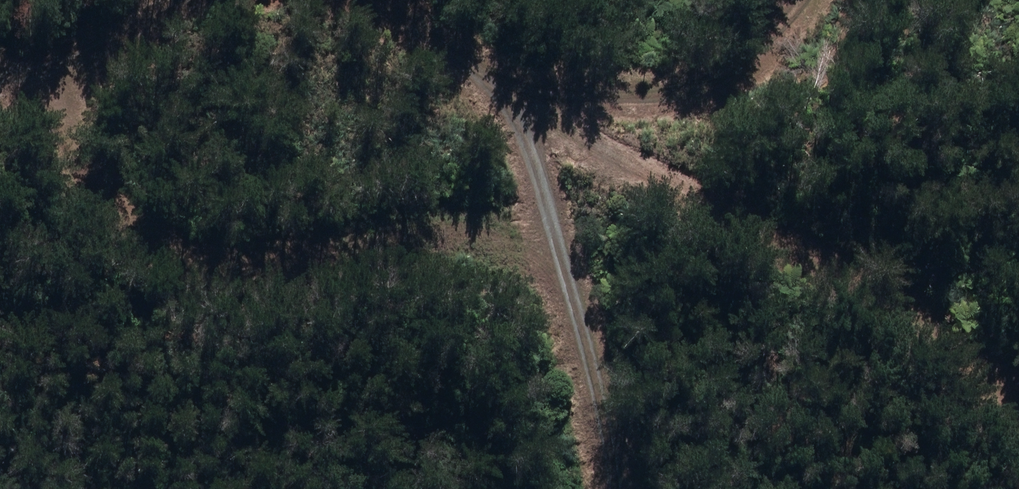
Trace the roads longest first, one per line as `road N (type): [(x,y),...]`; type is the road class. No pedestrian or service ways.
road 1 (unclassified): [(558,488),(510,331),(465,287),(304,259),(190,279),(108,265),(0,143)]
road 2 (track): [(831,0),(517,153),(277,0)]
road 3 (track): [(257,0),(0,100)]
road 4 (track): [(517,153),(510,331)]

